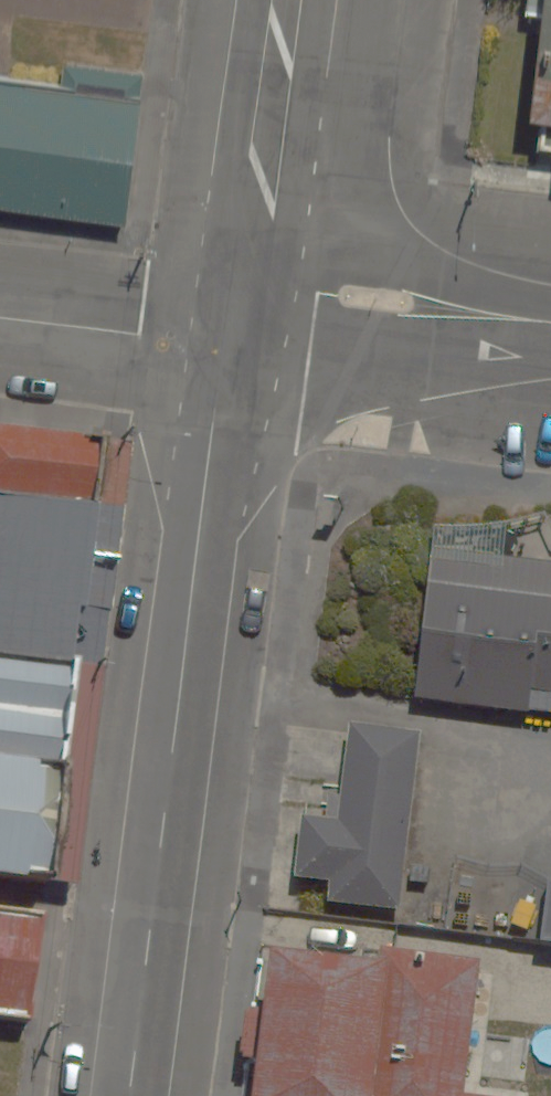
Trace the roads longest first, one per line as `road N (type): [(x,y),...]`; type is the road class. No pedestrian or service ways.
road 1 (tertiary): [(128,1095),(226,315)]
road 2 (residential): [(226,315),(318,294),(550,323)]
road 3 (tertiary): [(226,315),(260,197),(287,0)]
road 4 (residential): [(0,319),(140,335),(226,315)]

